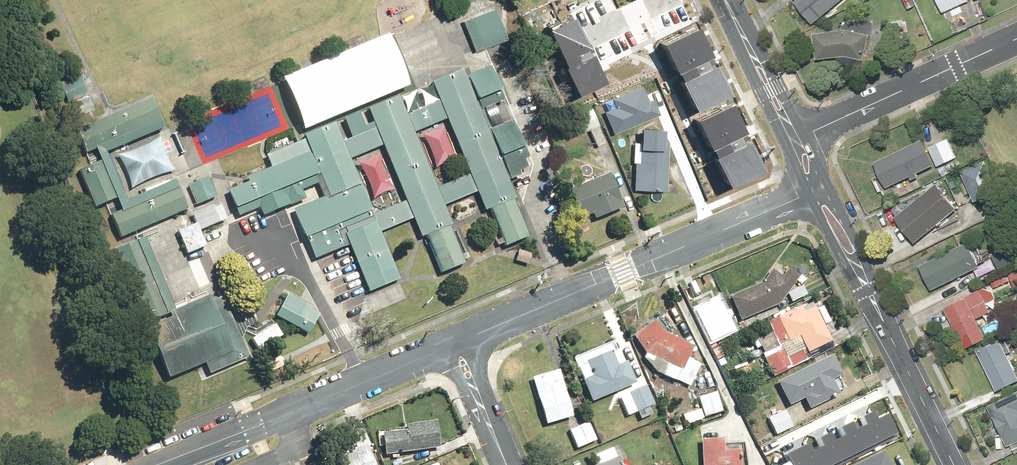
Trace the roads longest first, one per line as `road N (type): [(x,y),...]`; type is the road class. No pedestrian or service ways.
road 1 (residential): [(454,343),(806,194)]
road 2 (residential): [(165,464),(454,343)]
road 3 (residential): [(802,132),(1016,35)]
road 4 (tertiary): [(883,323),(953,464)]
road 5 (tertiary): [(783,141),(720,0)]
road 6 (tertiary): [(883,323),(860,301),(806,194)]
road 7 (tertiary): [(828,185),(880,297),(883,323)]
road 8 (tertiary): [(732,0),(802,132)]
road 9 (residential): [(454,343),(504,464)]

